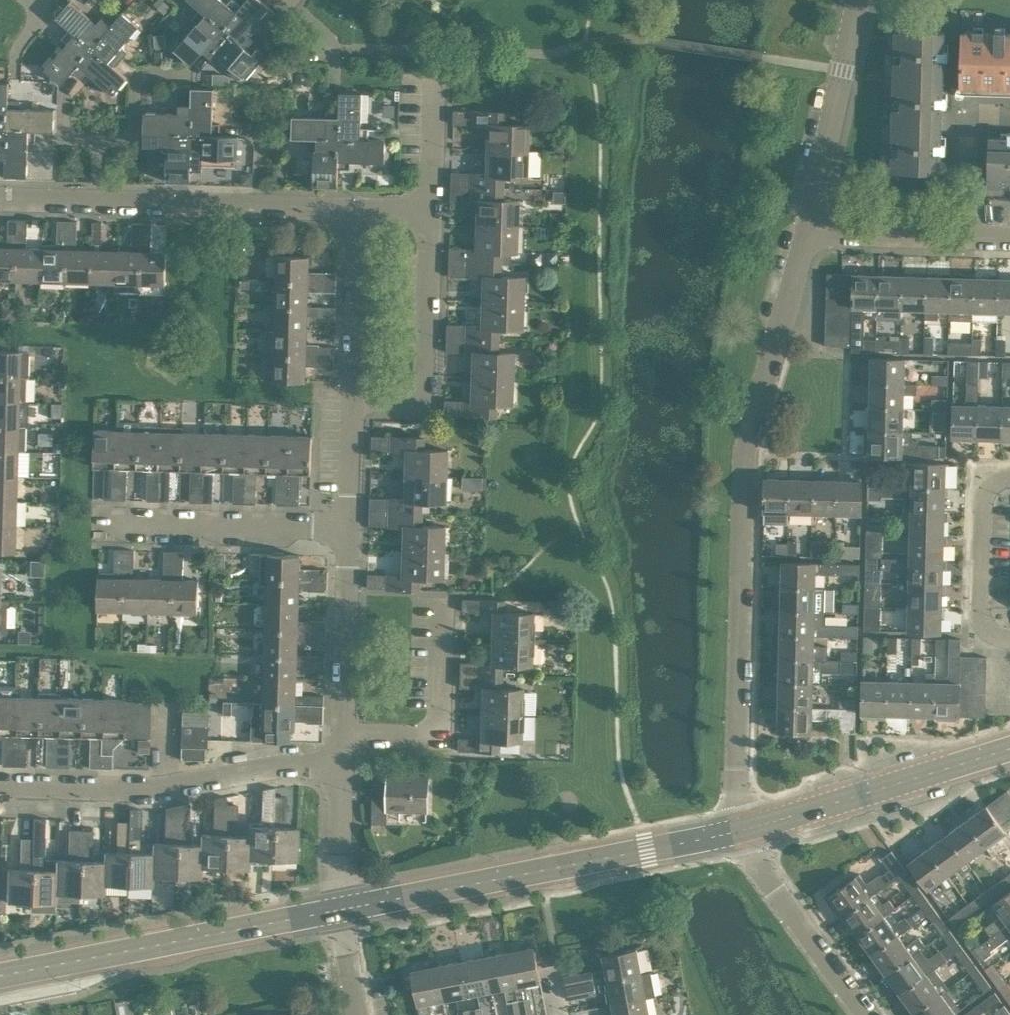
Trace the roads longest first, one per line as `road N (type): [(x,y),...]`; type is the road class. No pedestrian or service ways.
road 1 (residential): [(747,826),(736,770),(745,452),(808,231)]
road 2 (tertiary): [(341,905),(747,826)]
road 3 (residential): [(0,195),(357,205)]
road 4 (tertiary): [(0,971),(341,905)]
road 5 (residential): [(341,763),(288,760),(146,786),(0,782)]
road 6 (tertiary): [(747,826),(1009,743)]
road 7 (residential): [(352,393),(424,394),(431,206)]
road 8 (residential): [(348,525),(98,516)]
road 9 (residential): [(342,727),(448,723),(448,593)]
road 10 (residential): [(808,231),(855,0)]
road 11 (residential): [(872,1014),(757,854),(747,826)]
road 12 (residential): [(342,727),(348,525)]
road 13 (residential): [(808,231),(1009,235)]
road 14 (residential): [(1009,632),(993,631),(981,618),(983,491),(997,473),(1009,473)]
road 15 (residential): [(352,393),(357,205)]
road 16 (residential): [(341,905),(341,763)]
road 17 (residential): [(348,525),(352,393)]
road 18 (residential): [(431,206),(433,75)]

